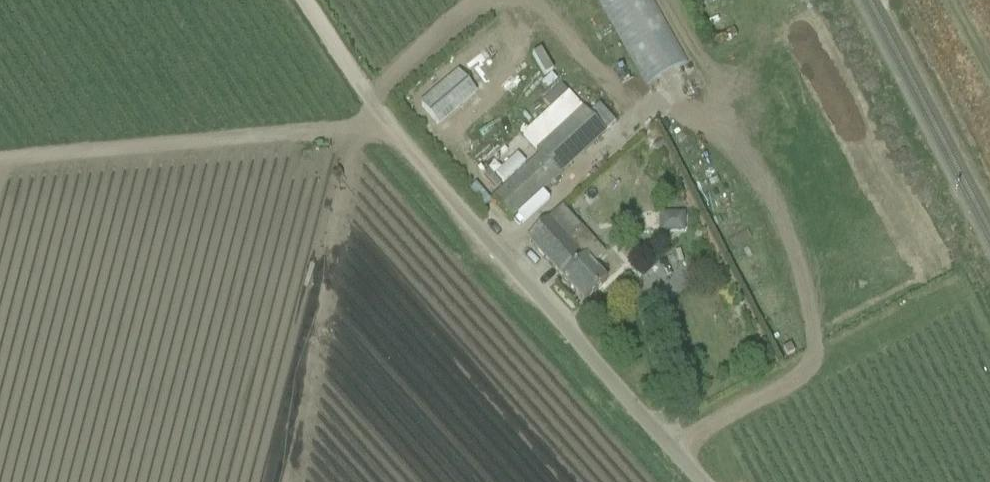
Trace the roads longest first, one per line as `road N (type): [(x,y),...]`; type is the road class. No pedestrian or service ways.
road 1 (track): [(308,0),(396,133),(0,161)]
road 2 (unclassified): [(701,481),(396,133)]

